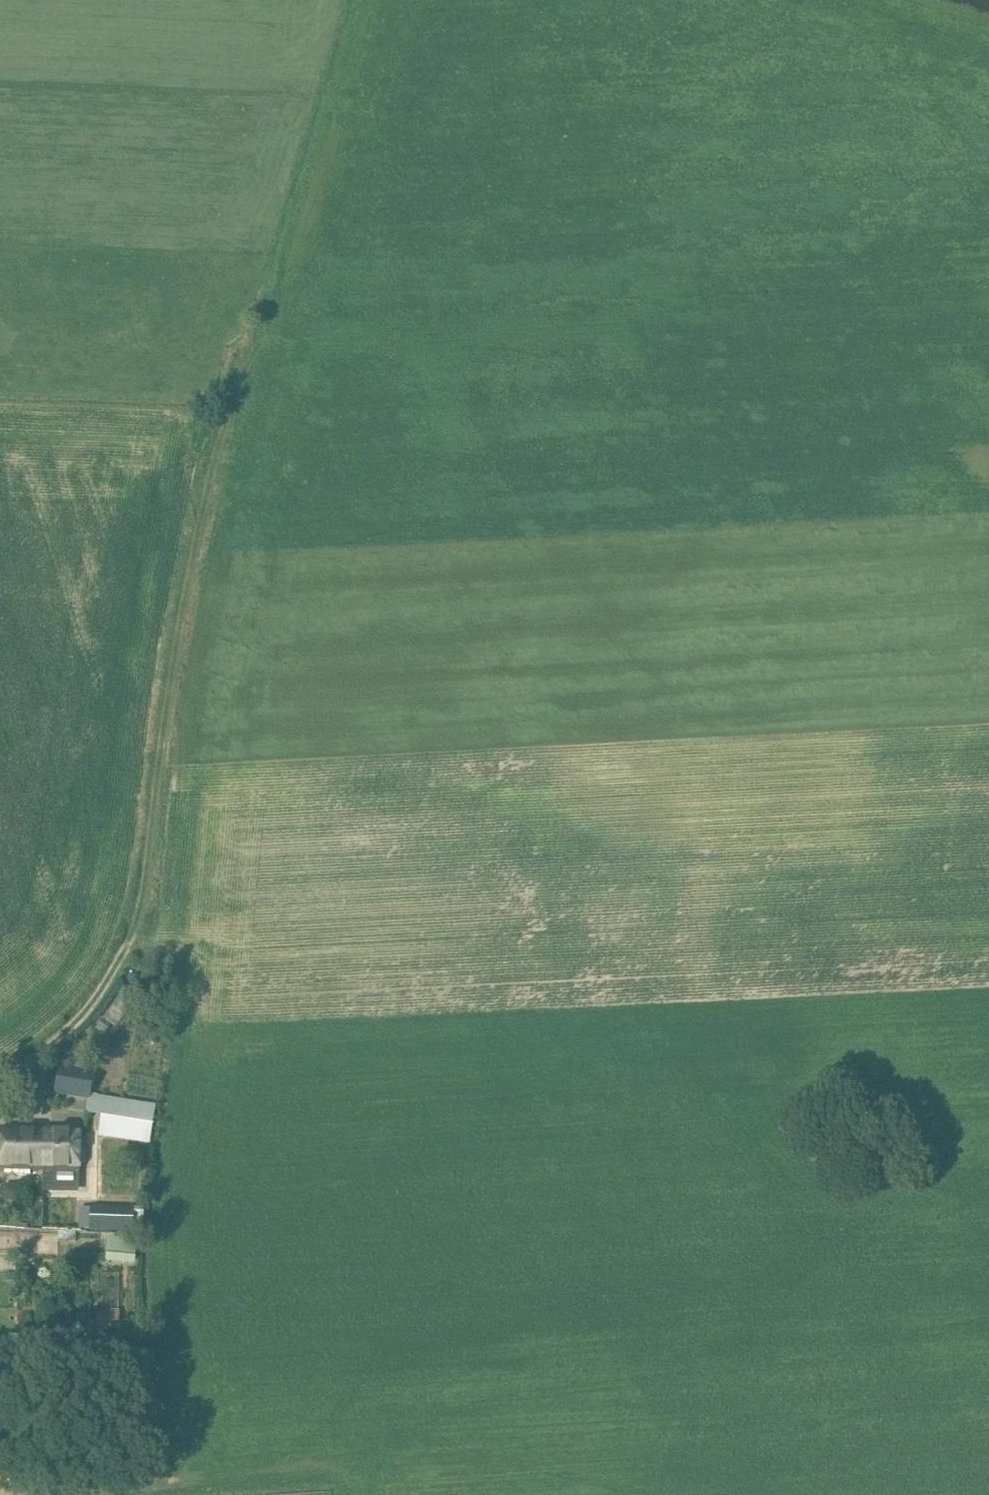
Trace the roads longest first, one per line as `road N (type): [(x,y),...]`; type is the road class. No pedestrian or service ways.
road 1 (unclassified): [(0,1082),(40,1054),(121,956),(137,908),(171,655),(234,373)]

